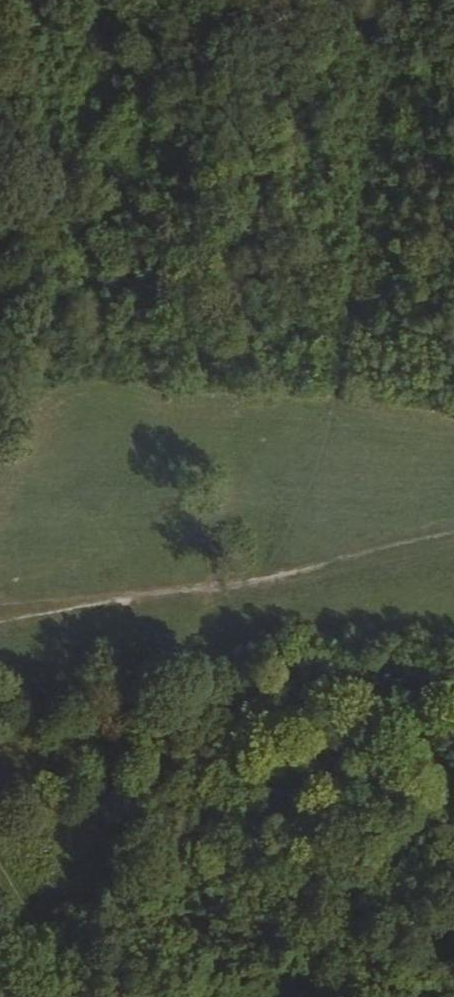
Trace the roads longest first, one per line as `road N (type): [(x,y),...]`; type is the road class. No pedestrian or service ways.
road 1 (track): [(378,68),(344,369),(313,486),(274,561),(256,579),(0,628)]
road 2 (track): [(0,604),(151,594)]

